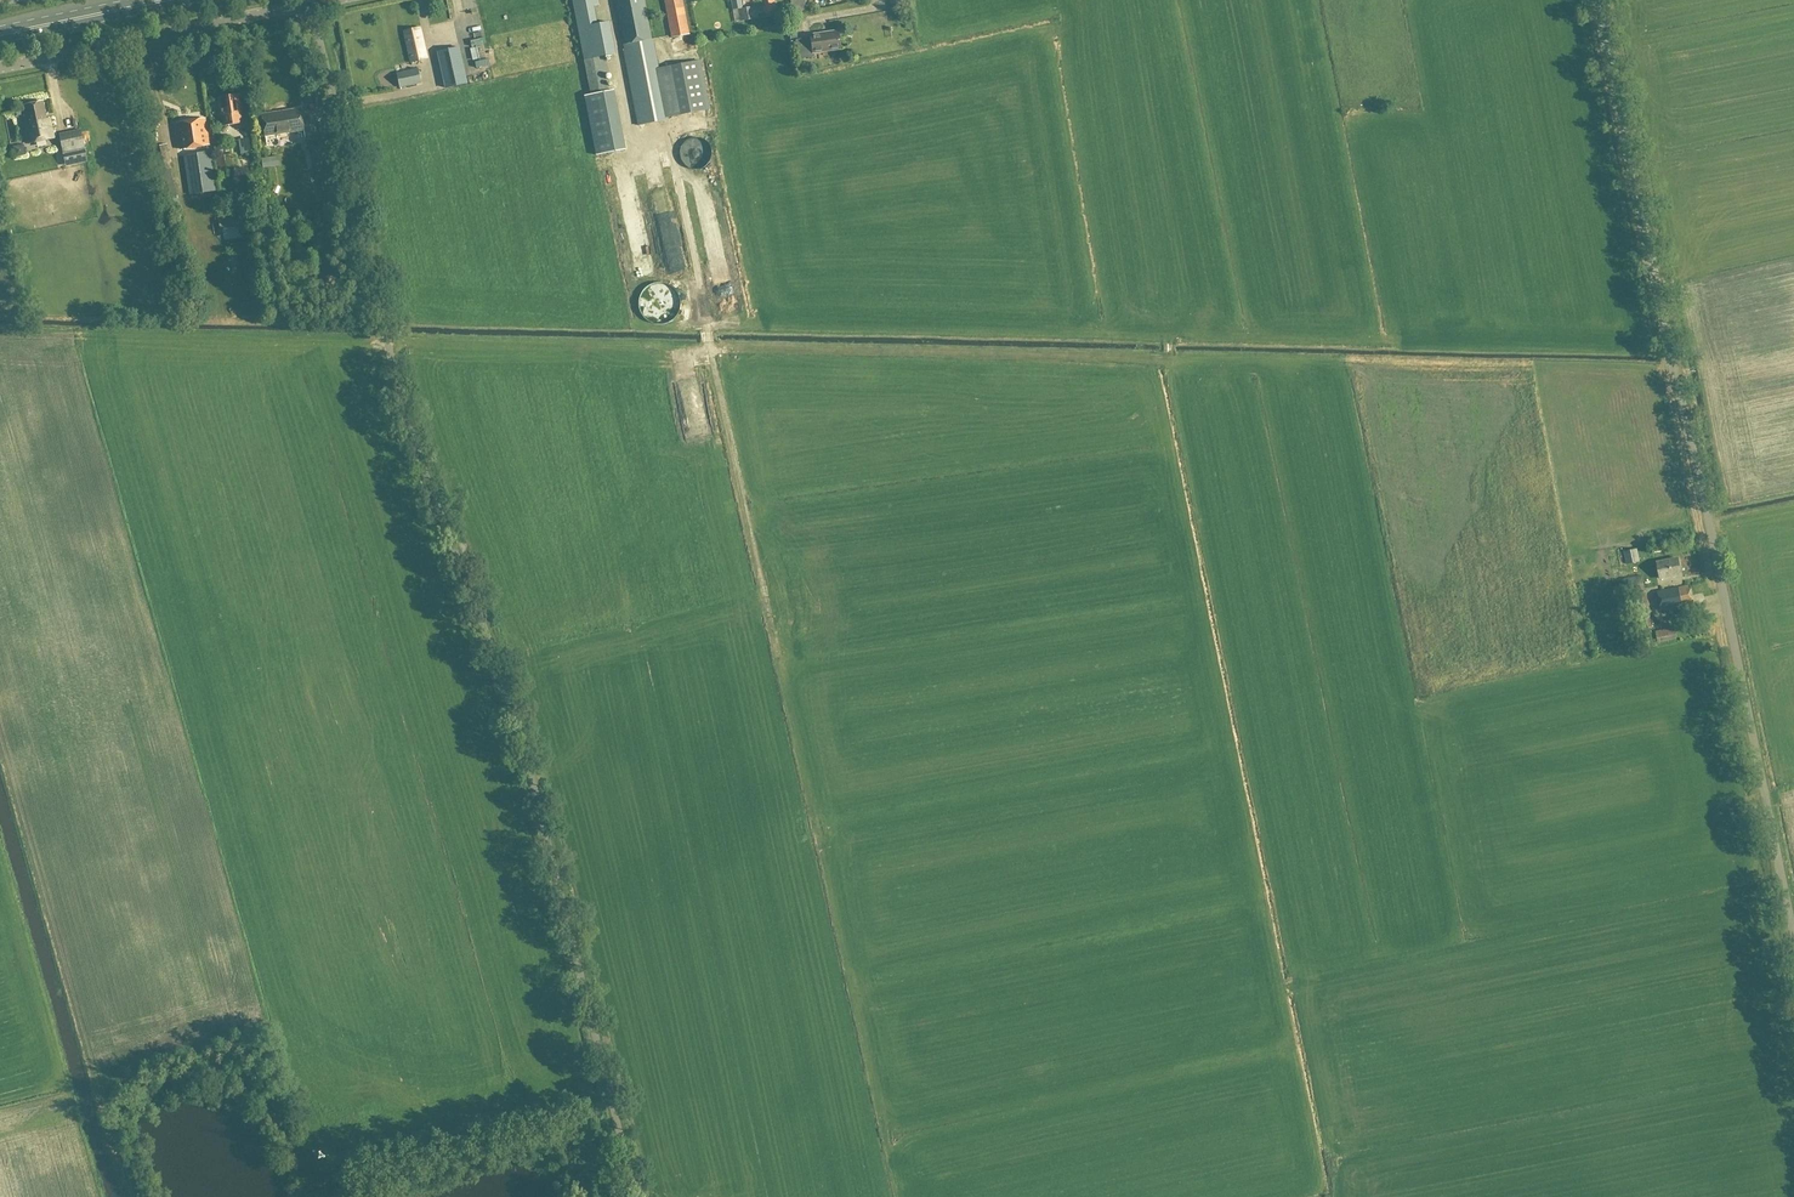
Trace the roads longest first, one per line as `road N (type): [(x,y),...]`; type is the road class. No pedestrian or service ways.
road 1 (unclassified): [(634,1196),(509,686),(422,455),(309,5)]
road 2 (unclassified): [(1793,956),(1601,0)]
road 3 (unclassified): [(0,70),(309,5)]
road 4 (primary): [(0,37),(176,0)]

